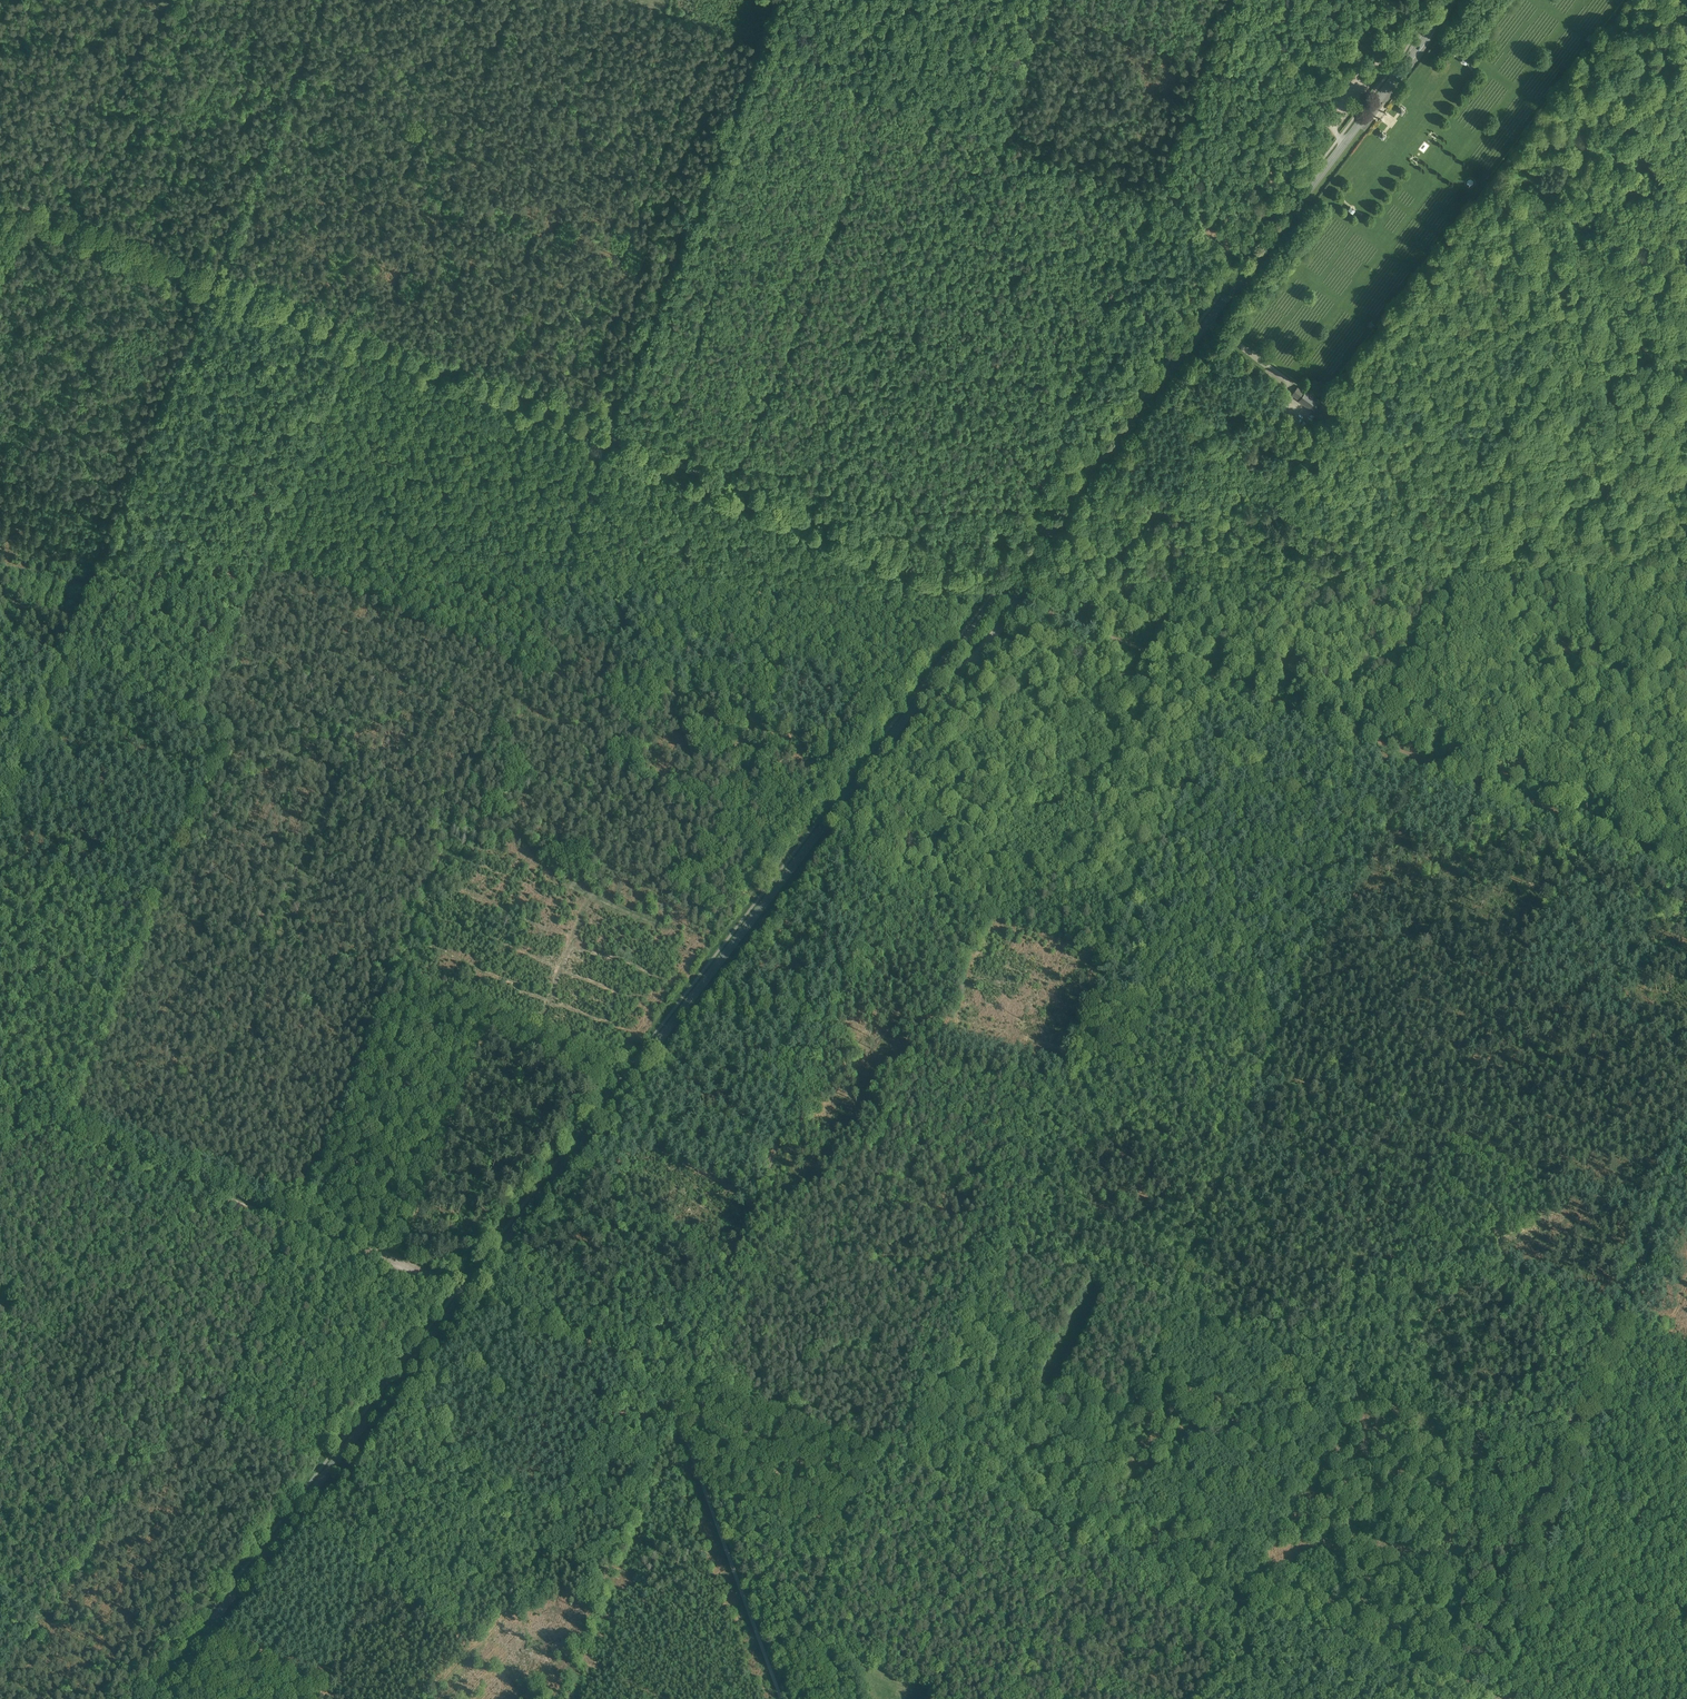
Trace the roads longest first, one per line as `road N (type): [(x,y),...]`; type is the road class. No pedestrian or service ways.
road 1 (secondary): [(155,1698),(644,1054),(740,940),(993,592),(1455,0)]
road 2 (track): [(1381,748),(1076,1533)]
road 3 (track): [(290,1220),(612,446)]
road 4 (track): [(1686,16),(1645,145),(1381,748)]
road 5 (track): [(1001,596),(720,1286)]
road 6 (track): [(987,1232),(1201,675)]
road 7 (track): [(1686,1147),(1477,1686)]
road 8 (track): [(1220,0),(1144,183),(1023,526)]
road 9 (track): [(0,802),(203,281)]
road 10 (track): [(0,1671),(190,1409),(236,1380),(290,1220)]
road 11 (track): [(612,446),(787,0)]
road 12 (track): [(612,446),(203,281)]
road 13 (track): [(1477,1686),(1076,1533)]
road 14 (track): [(686,1381),(290,1220)]
road 15 (track): [(1076,1533),(686,1381)]
road 16 (track): [(1001,596),(612,446)]
road 17 (track): [(1381,748),(1001,596)]
road 18 (track): [(1144,183),(768,55)]
road 19 (track): [(785,1698),(680,1420),(638,1362)]
road 20 (track): [(686,1381),(645,1456),(550,1698)]
road 21 (track): [(1686,870),(1381,748)]
road 22 (track): [(290,1220),(0,1107)]
road 23 (track): [(137,1160),(0,1421)]
road 24 (track): [(448,835),(202,725)]
road 25 (track): [(987,1232),(895,1465)]
road 26 (track): [(987,1232),(1215,1319)]
road 27 (track): [(203,281),(0,201)]
road 28 (track): [(1005,138),(1055,0)]
road 29 (track): [(1321,120),(1175,108)]

